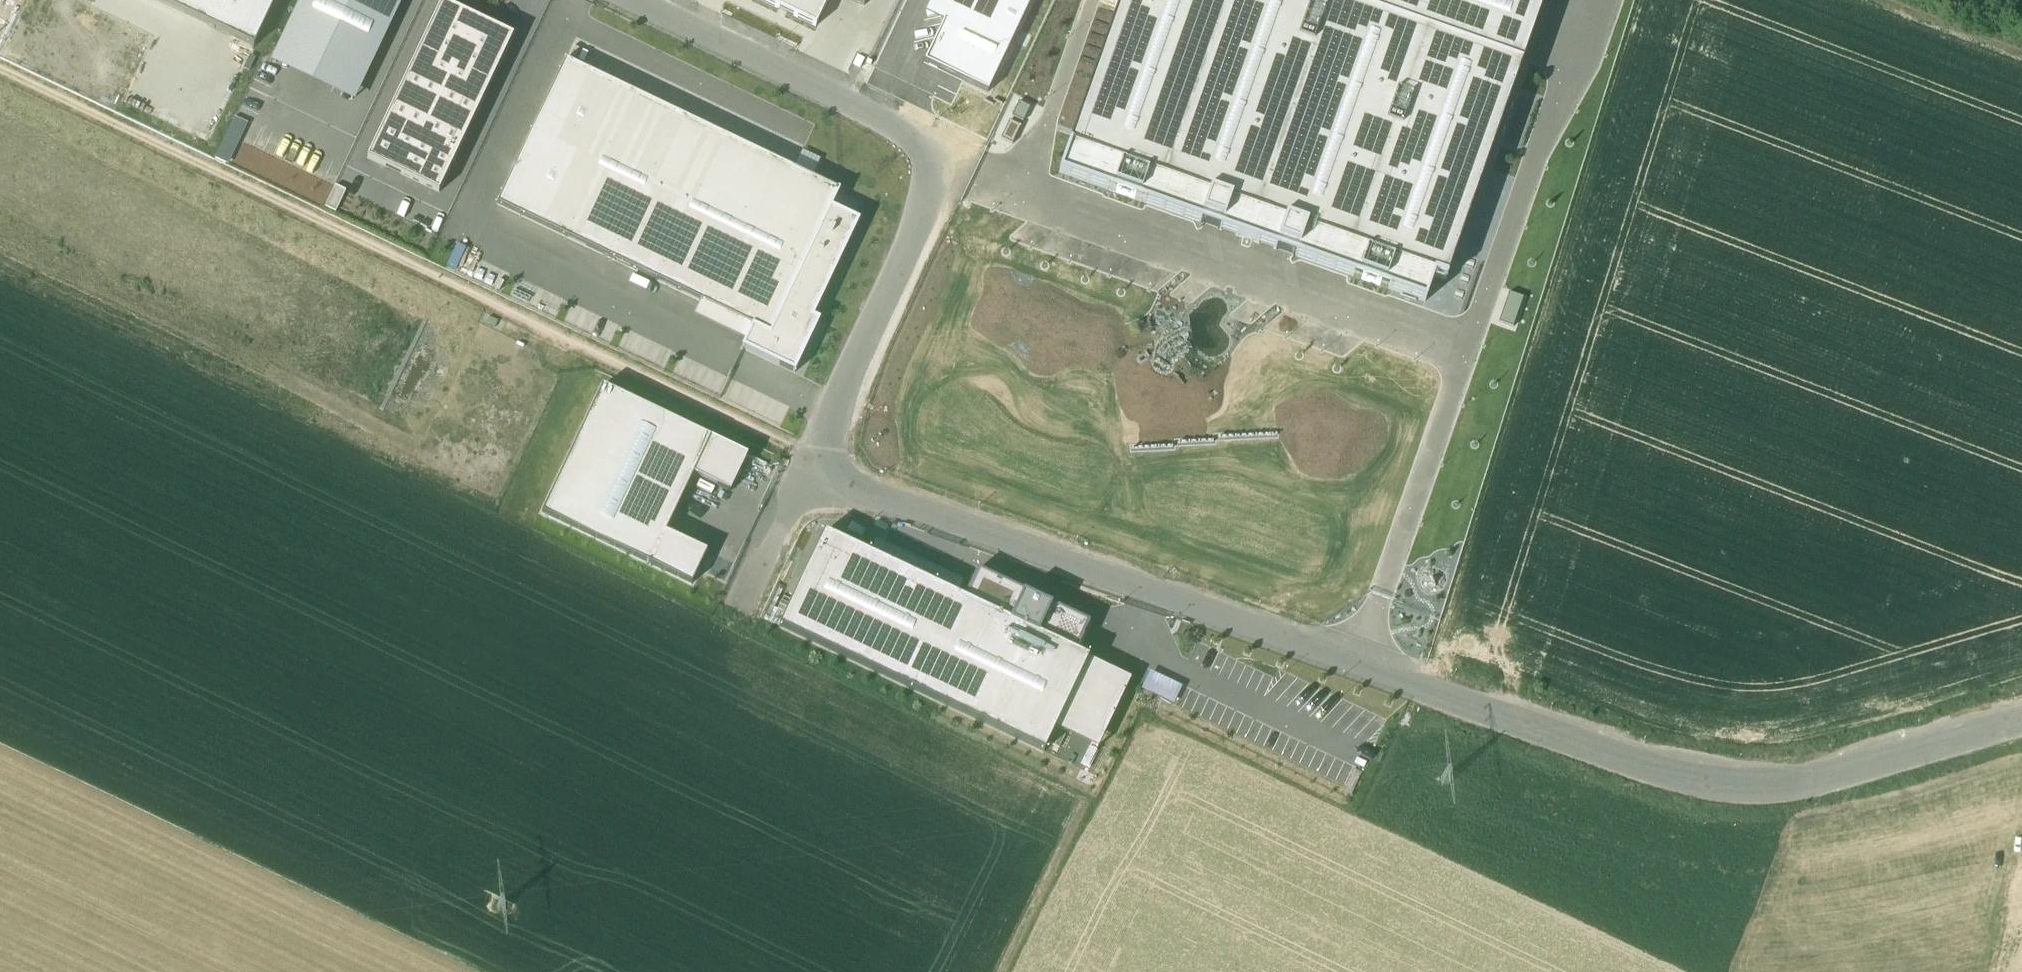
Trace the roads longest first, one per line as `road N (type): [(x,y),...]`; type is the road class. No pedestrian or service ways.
road 1 (unclassified): [(2021,720),(1802,781),(1754,788),(1714,782),(1531,734),(810,464)]
road 2 (track): [(0,69),(810,464)]
road 3 (unclassified): [(810,464),(923,213),(931,163),(893,125),(631,0)]
road 4 (track): [(1087,802),(1019,971)]
road 5 (track): [(2021,59),(1867,0)]
road 6 (unclassified): [(810,464),(758,584)]

